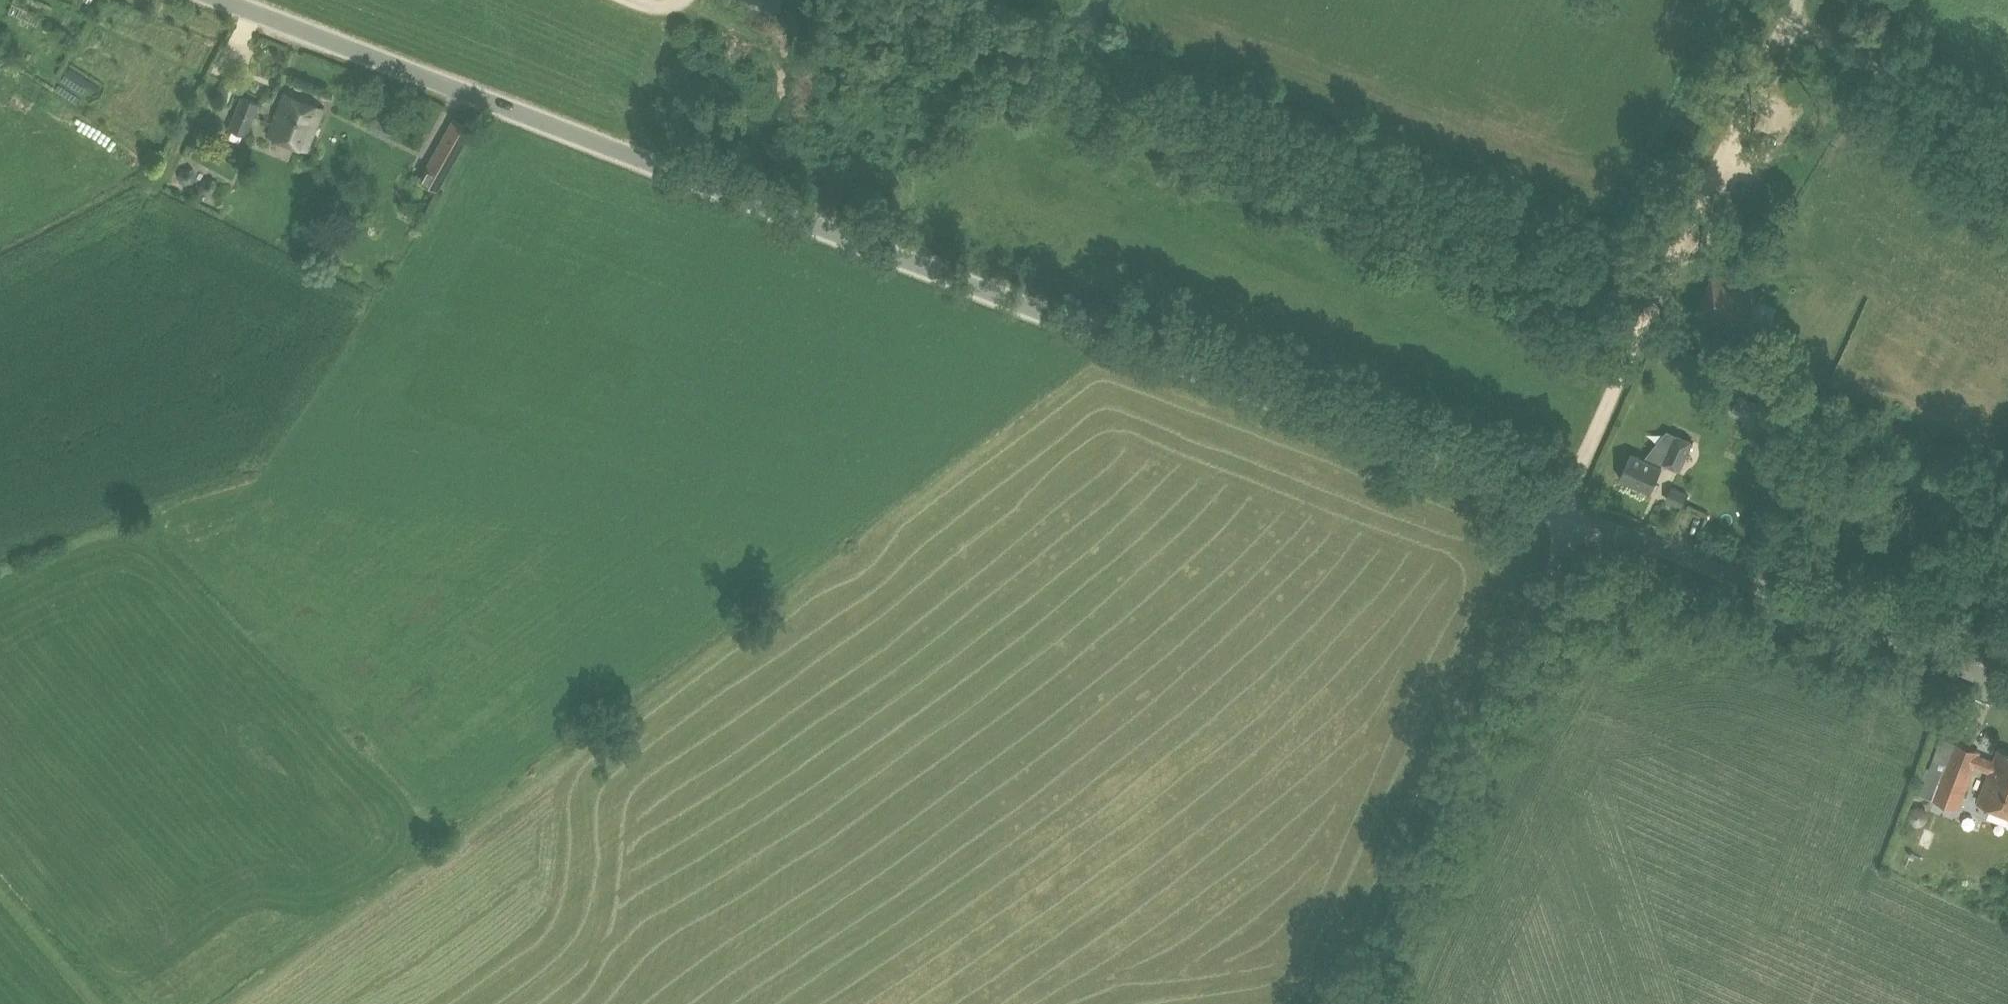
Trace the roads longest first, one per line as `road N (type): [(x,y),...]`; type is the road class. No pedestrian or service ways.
road 1 (unclassified): [(1577,517),(223,0)]
road 2 (unclassified): [(1351,1003),(1577,517)]
road 3 (unclassified): [(2007,682),(1577,517)]
road 4 (track): [(1561,510),(1751,98)]
road 5 (track): [(1751,98),(1792,118),(1734,226),(1665,275)]

